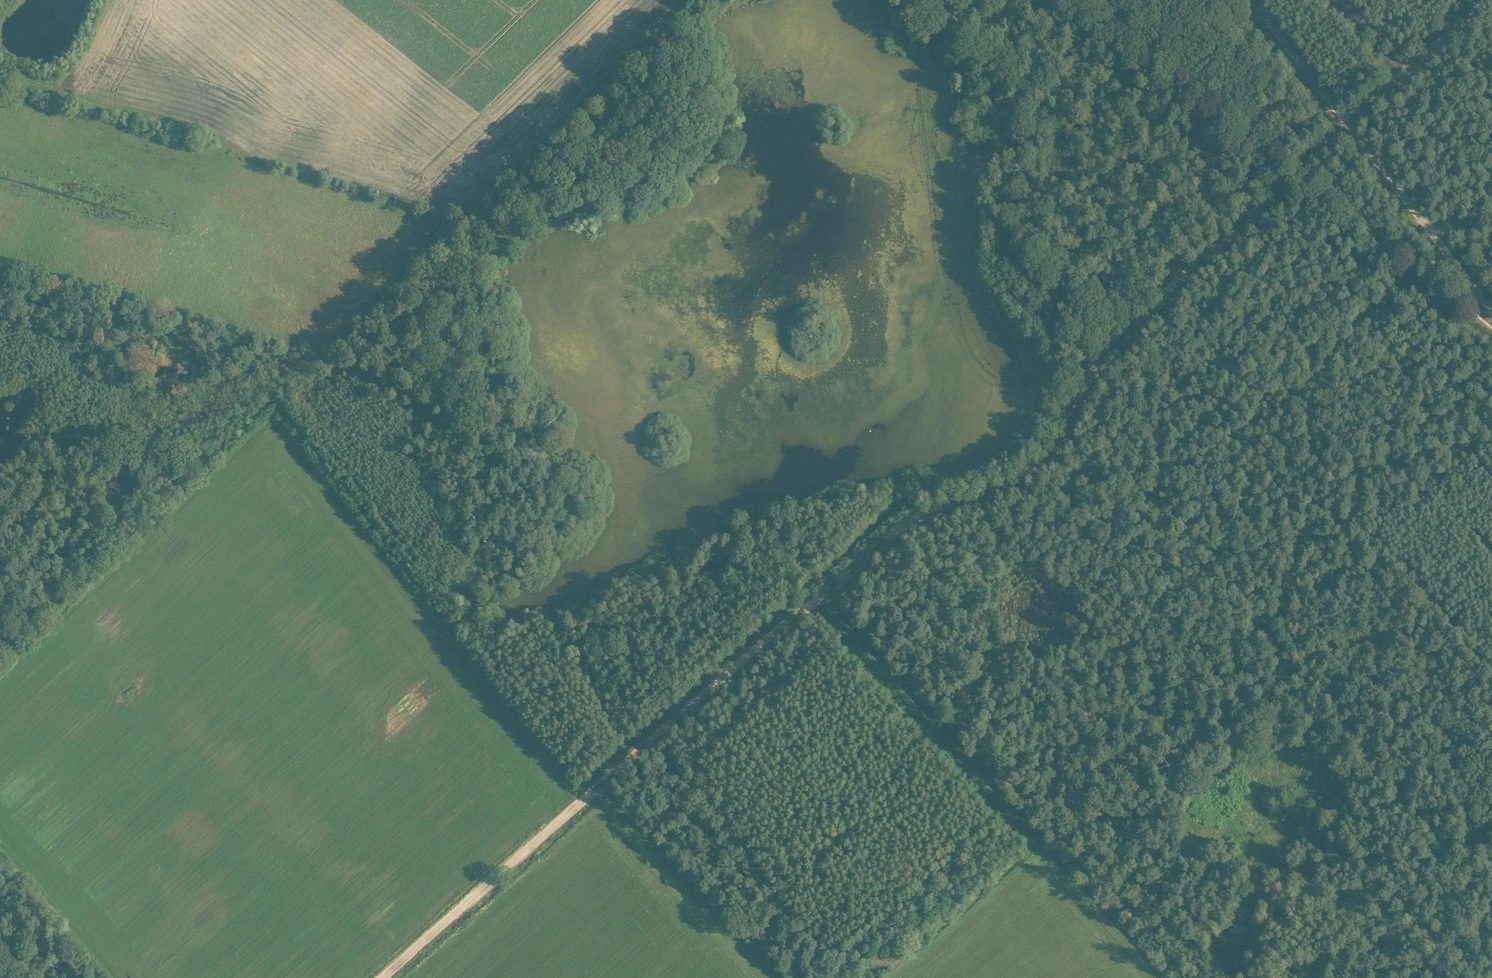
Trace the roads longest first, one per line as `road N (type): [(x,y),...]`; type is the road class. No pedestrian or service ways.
road 1 (track): [(385,977),(913,515),(975,498),(1059,447),(1099,353),(1296,174)]
road 2 (unclassified): [(1491,316),(1252,0)]
road 3 (track): [(1296,174),(1489,0)]

